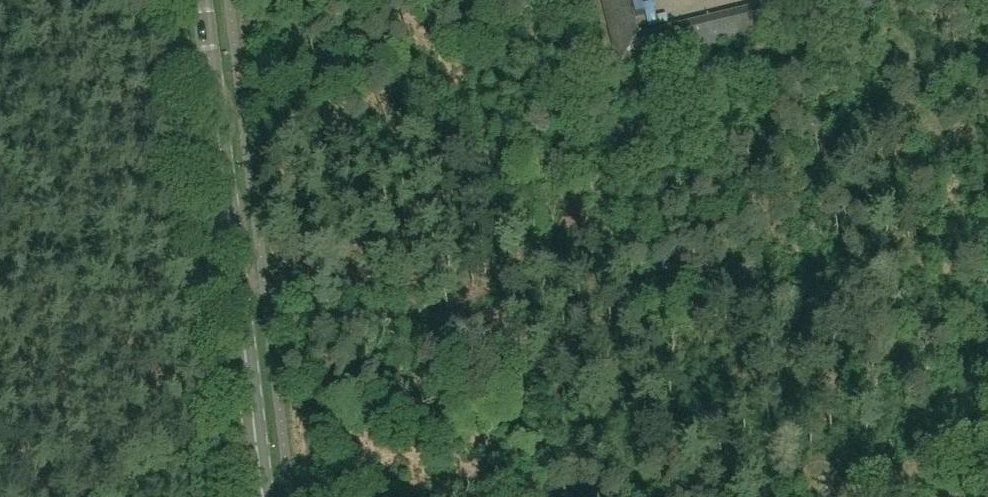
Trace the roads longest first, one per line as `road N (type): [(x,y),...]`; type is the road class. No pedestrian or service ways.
road 1 (tertiary): [(263,496),(203,0)]

